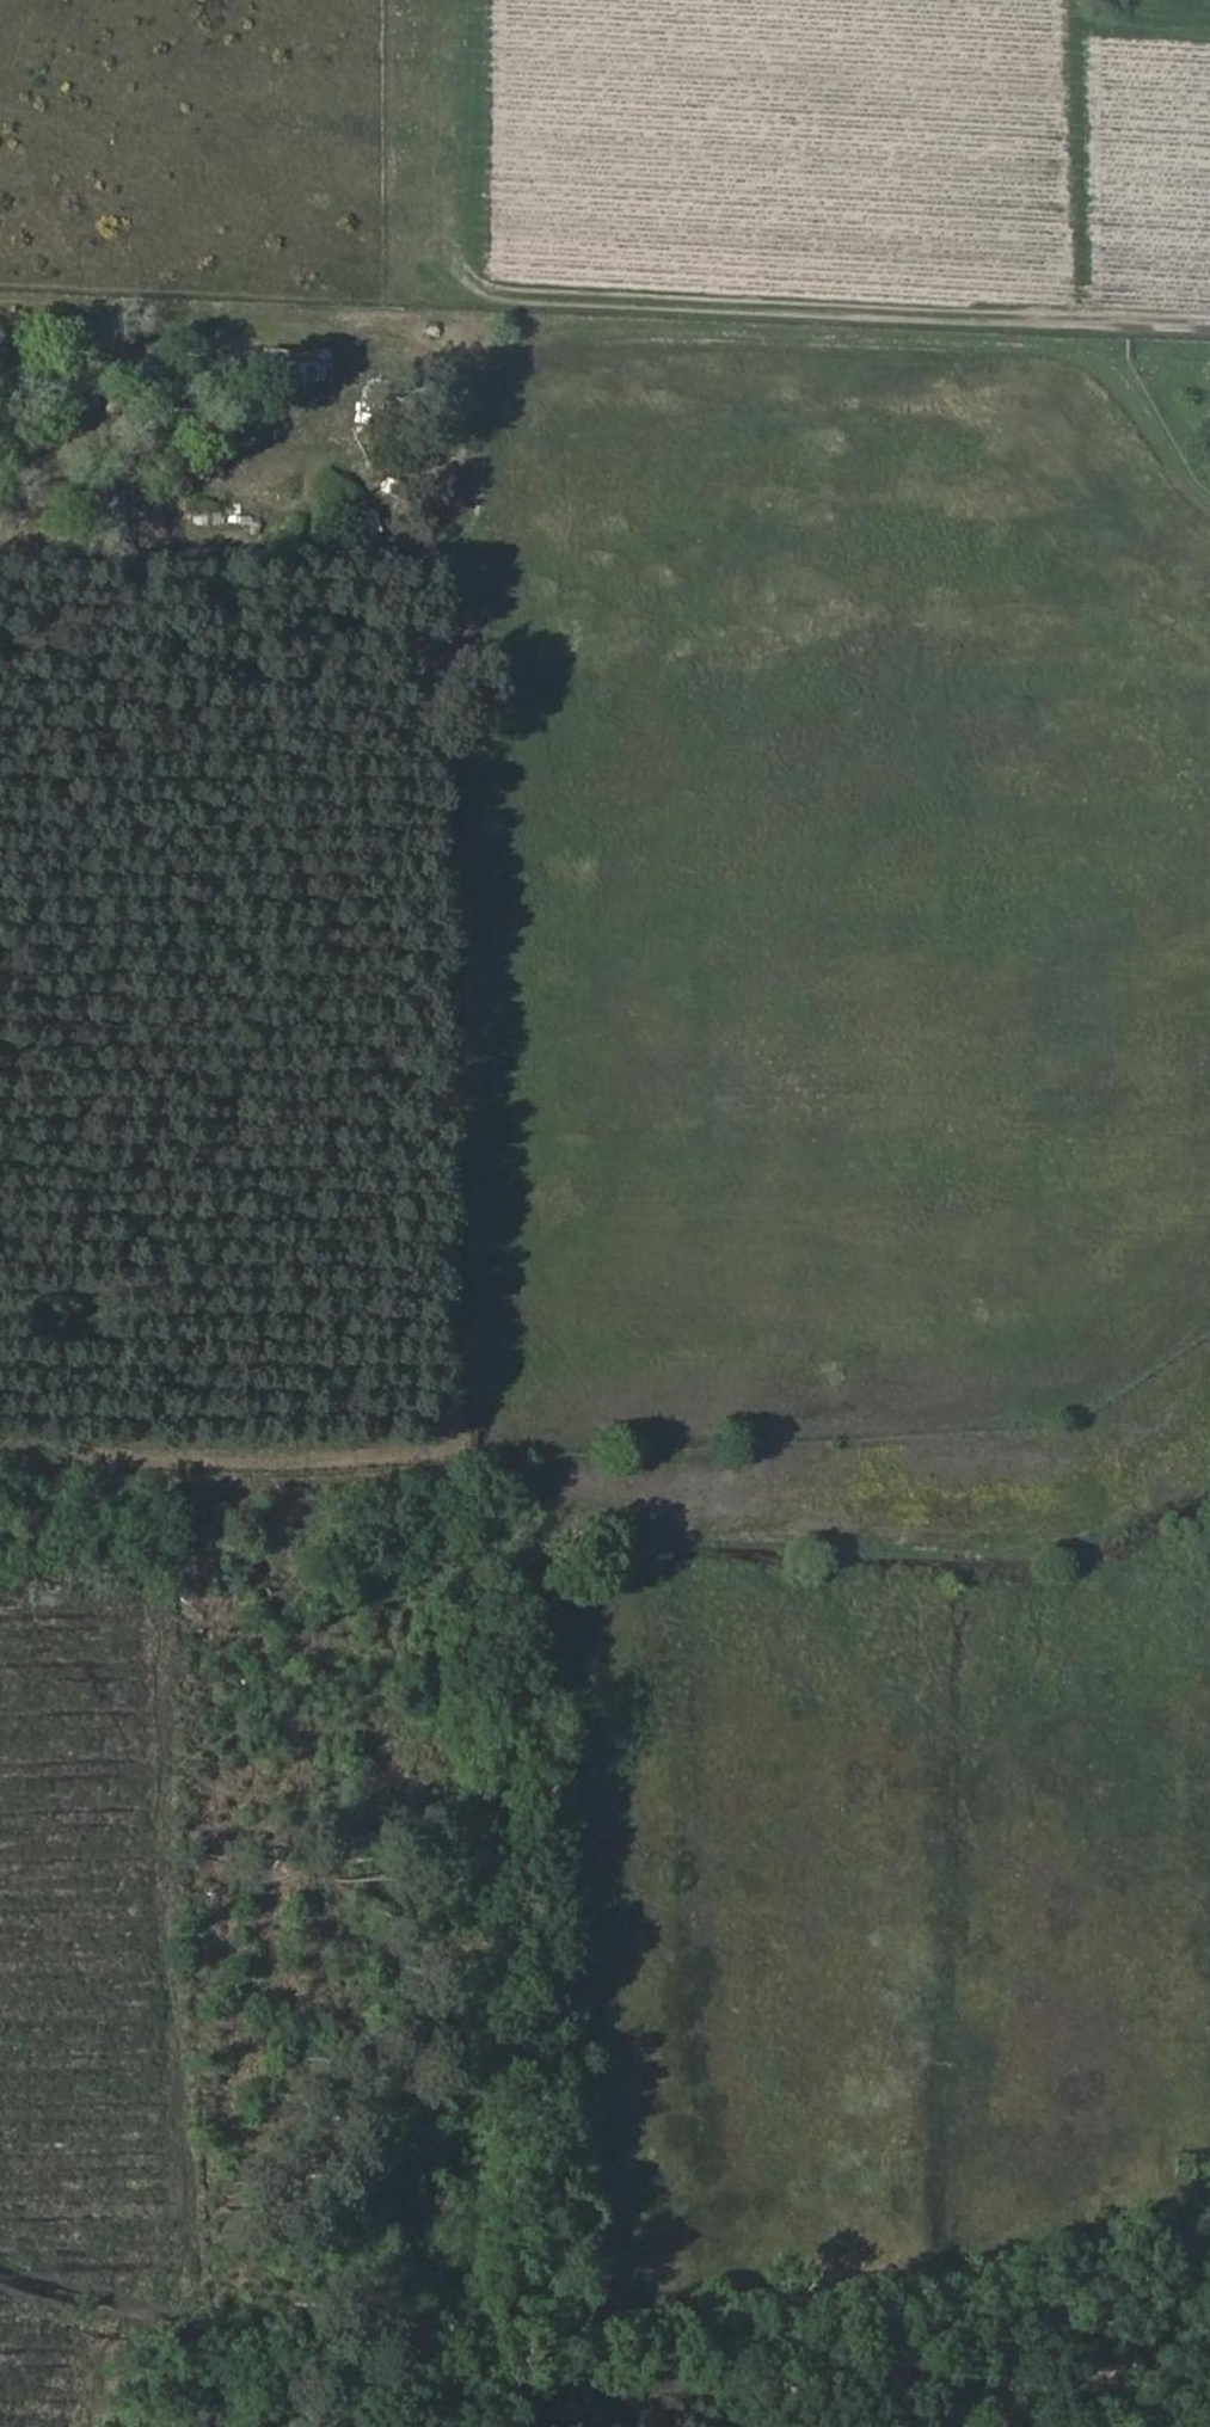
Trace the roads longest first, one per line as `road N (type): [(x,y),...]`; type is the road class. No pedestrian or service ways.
road 1 (track): [(1209,2328),(1165,2352),(1116,2426)]

